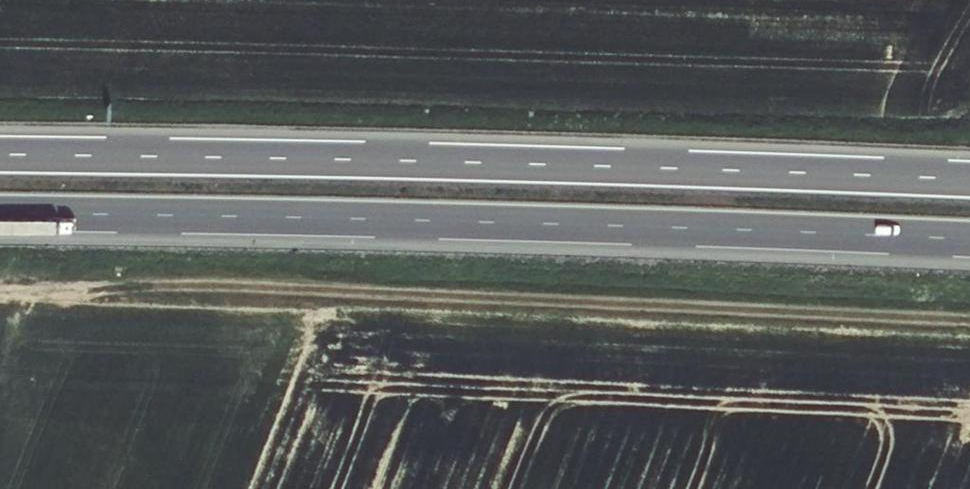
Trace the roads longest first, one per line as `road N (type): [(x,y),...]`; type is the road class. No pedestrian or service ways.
road 1 (track): [(969,339),(0,295)]
road 2 (motorway): [(0,213),(969,239)]
road 3 (motorway): [(969,179),(0,154)]

